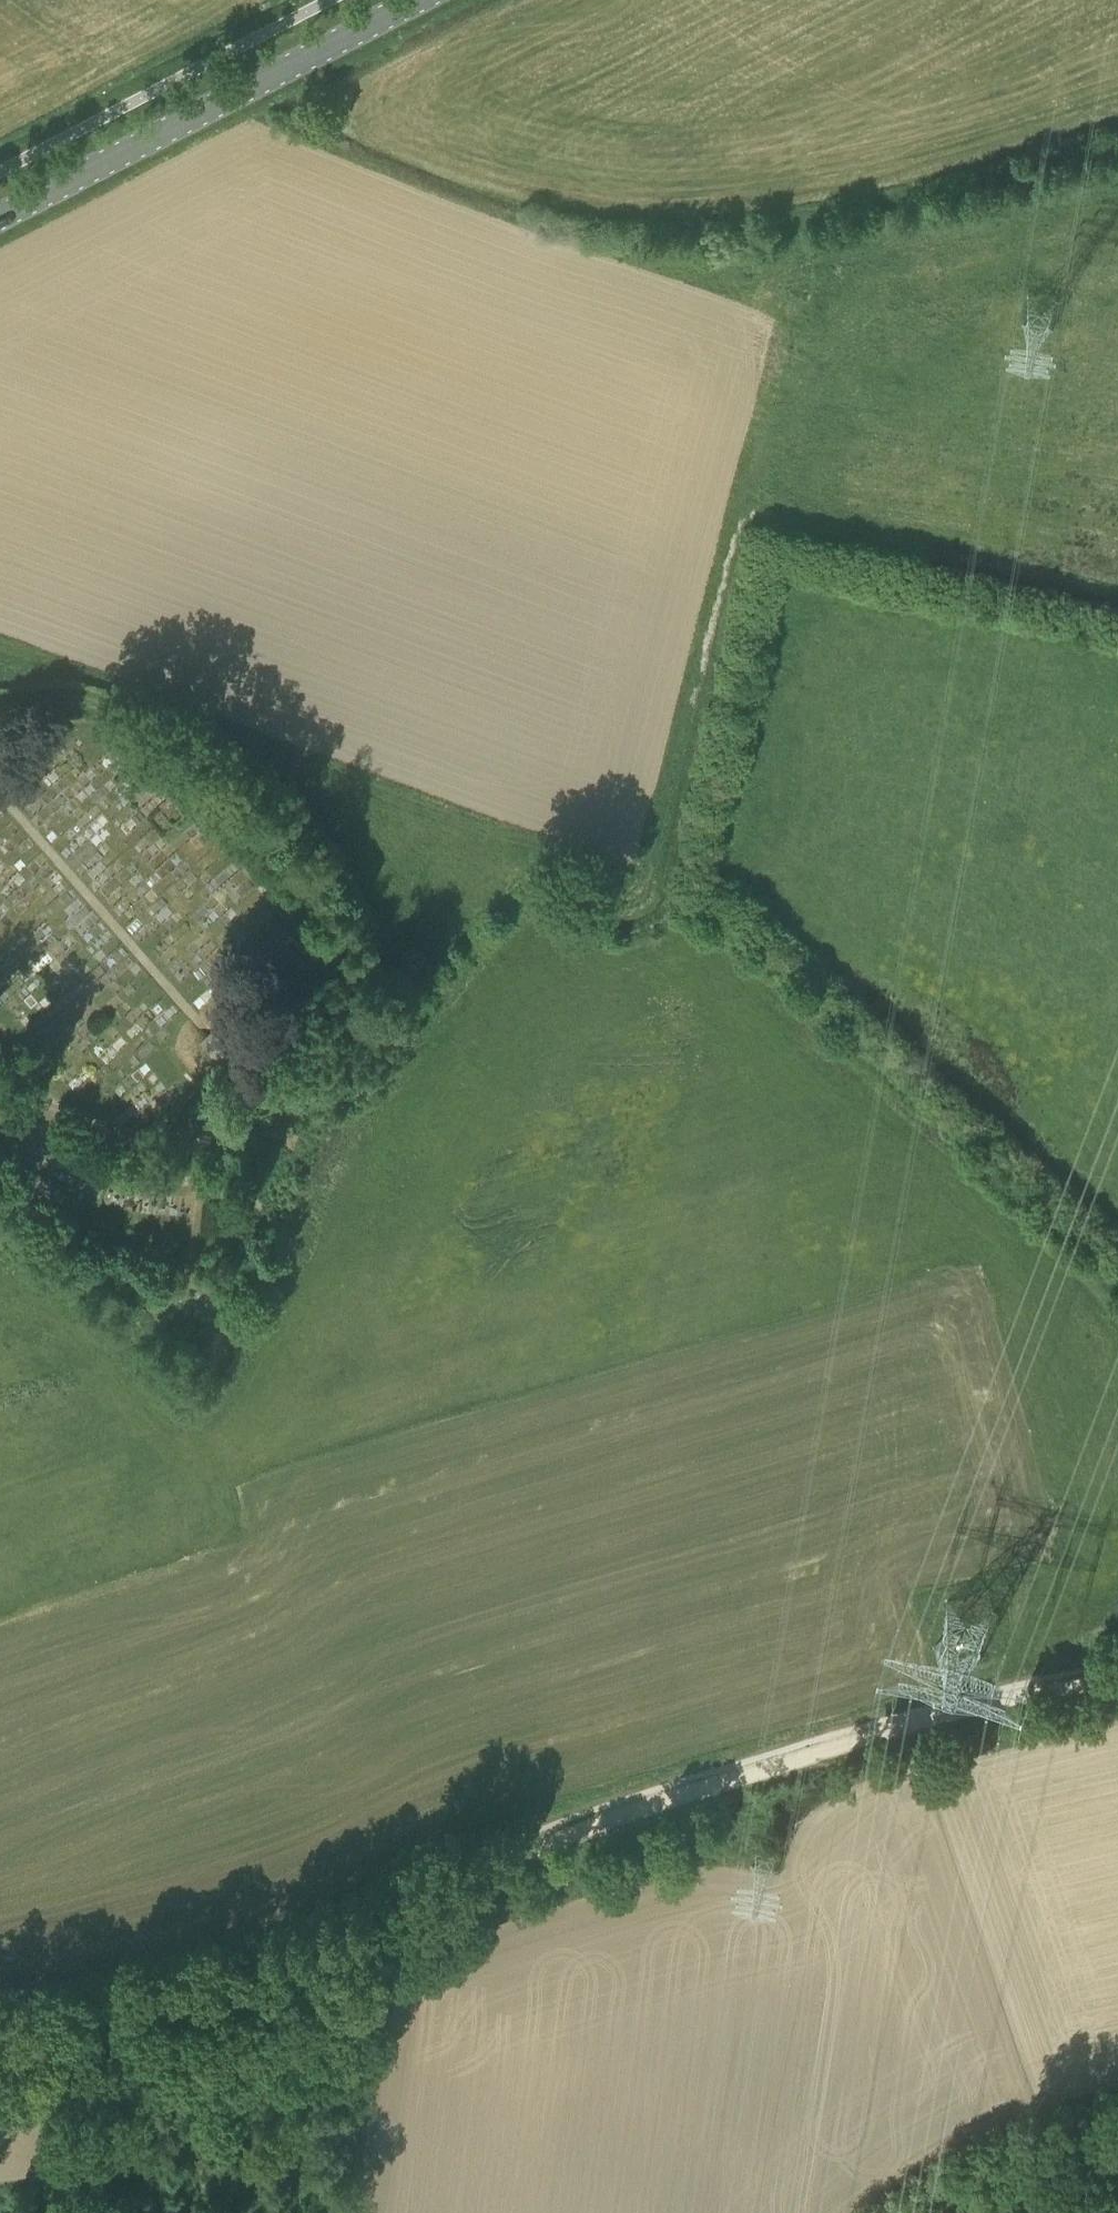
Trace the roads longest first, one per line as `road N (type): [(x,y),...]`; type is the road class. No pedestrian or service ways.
road 1 (track): [(1117,1681),(900,1737),(581,1839),(348,1943),(176,2006),(0,2049)]
road 2 (secondary): [(0,216),(411,0)]

